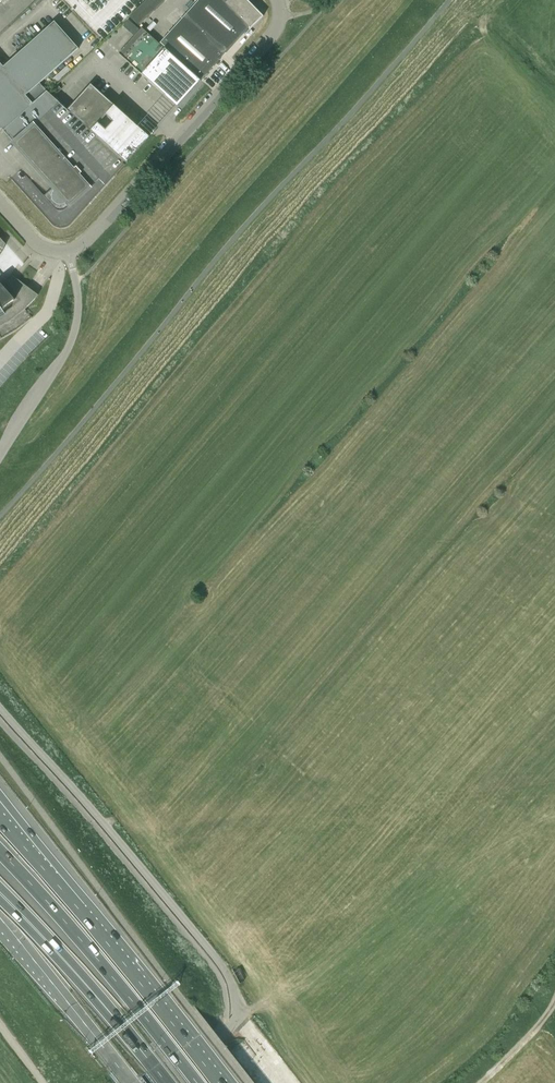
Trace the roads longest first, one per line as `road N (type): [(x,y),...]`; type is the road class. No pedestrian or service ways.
road 1 (unclassified): [(0,203),(37,244),(70,254),(268,42),(280,19),(277,0)]
road 2 (motorway): [(207,1082),(0,826)]
road 3 (motorway): [(0,876),(167,1082)]
road 4 (motorway): [(0,918),(131,1082)]

